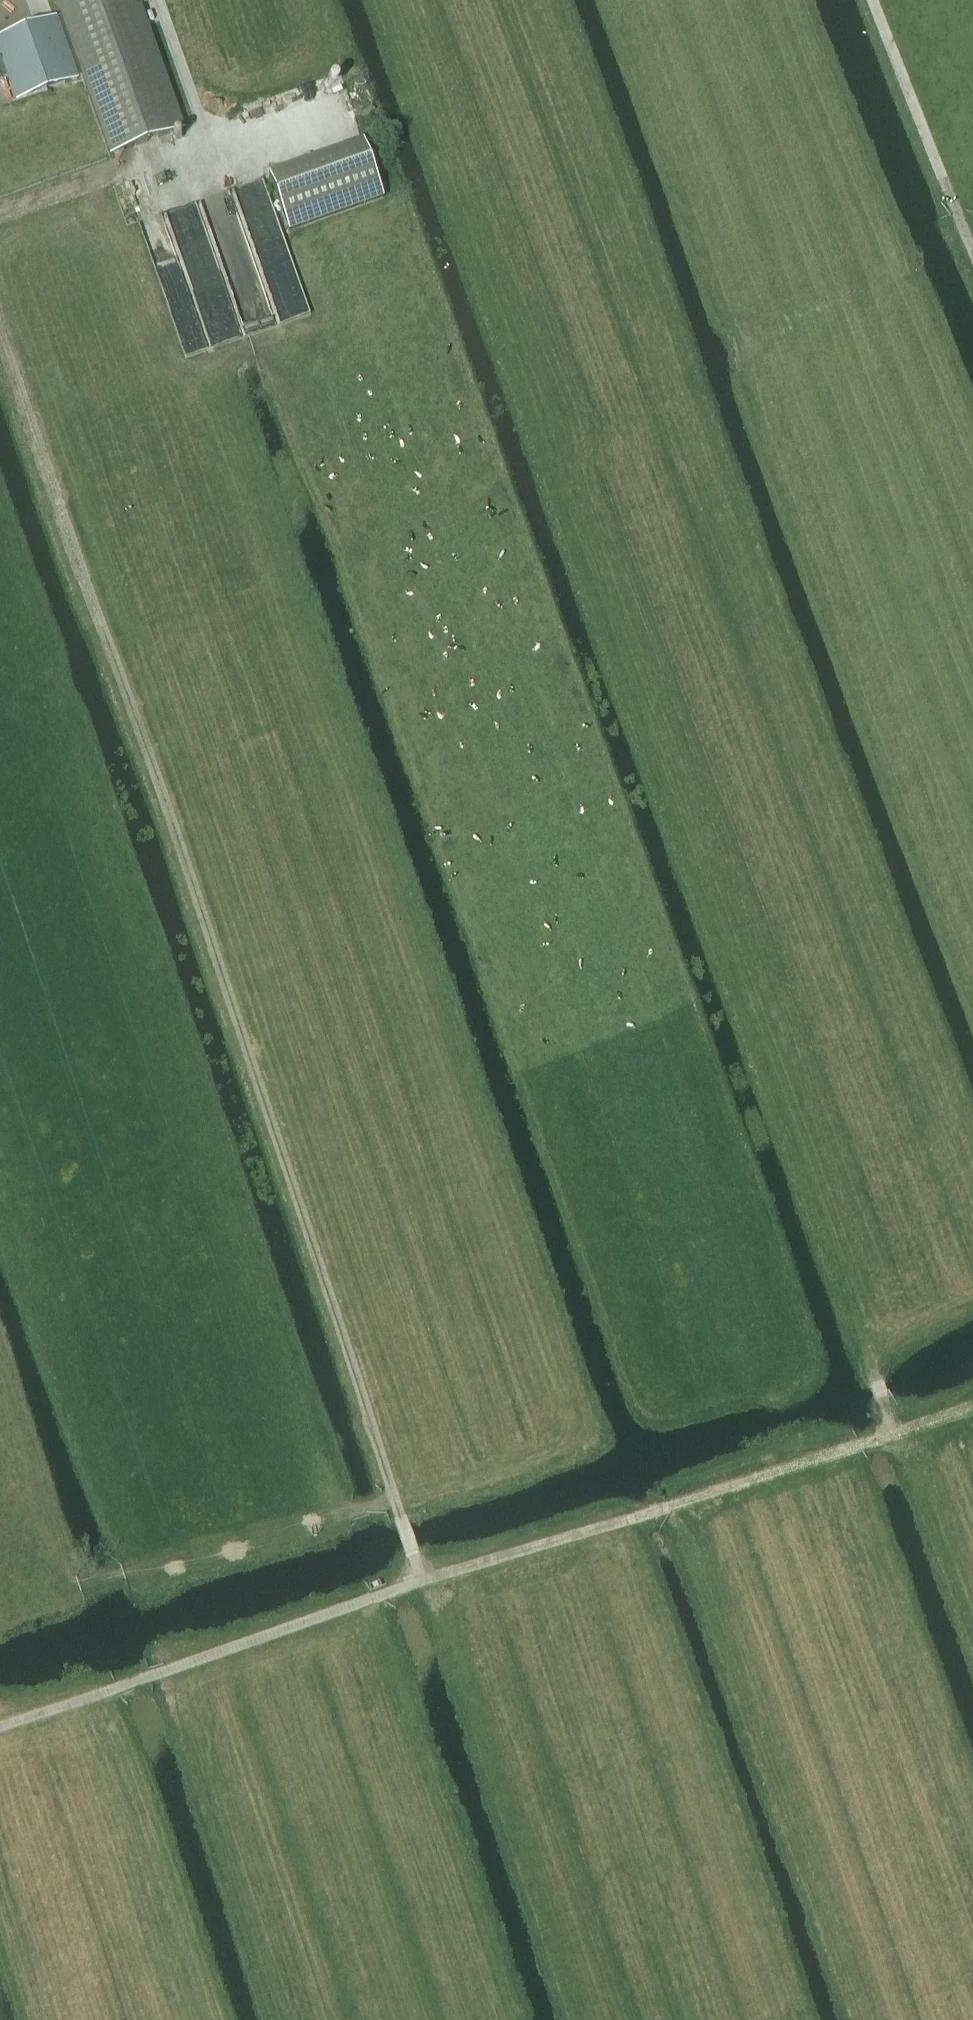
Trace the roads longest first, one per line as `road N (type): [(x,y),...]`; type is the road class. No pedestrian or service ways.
road 1 (track): [(422,1583),(0,338)]
road 2 (track): [(0,1727),(631,1518)]
road 3 (track): [(972,257),(876,0)]
road 4 (track): [(0,216),(206,142)]

